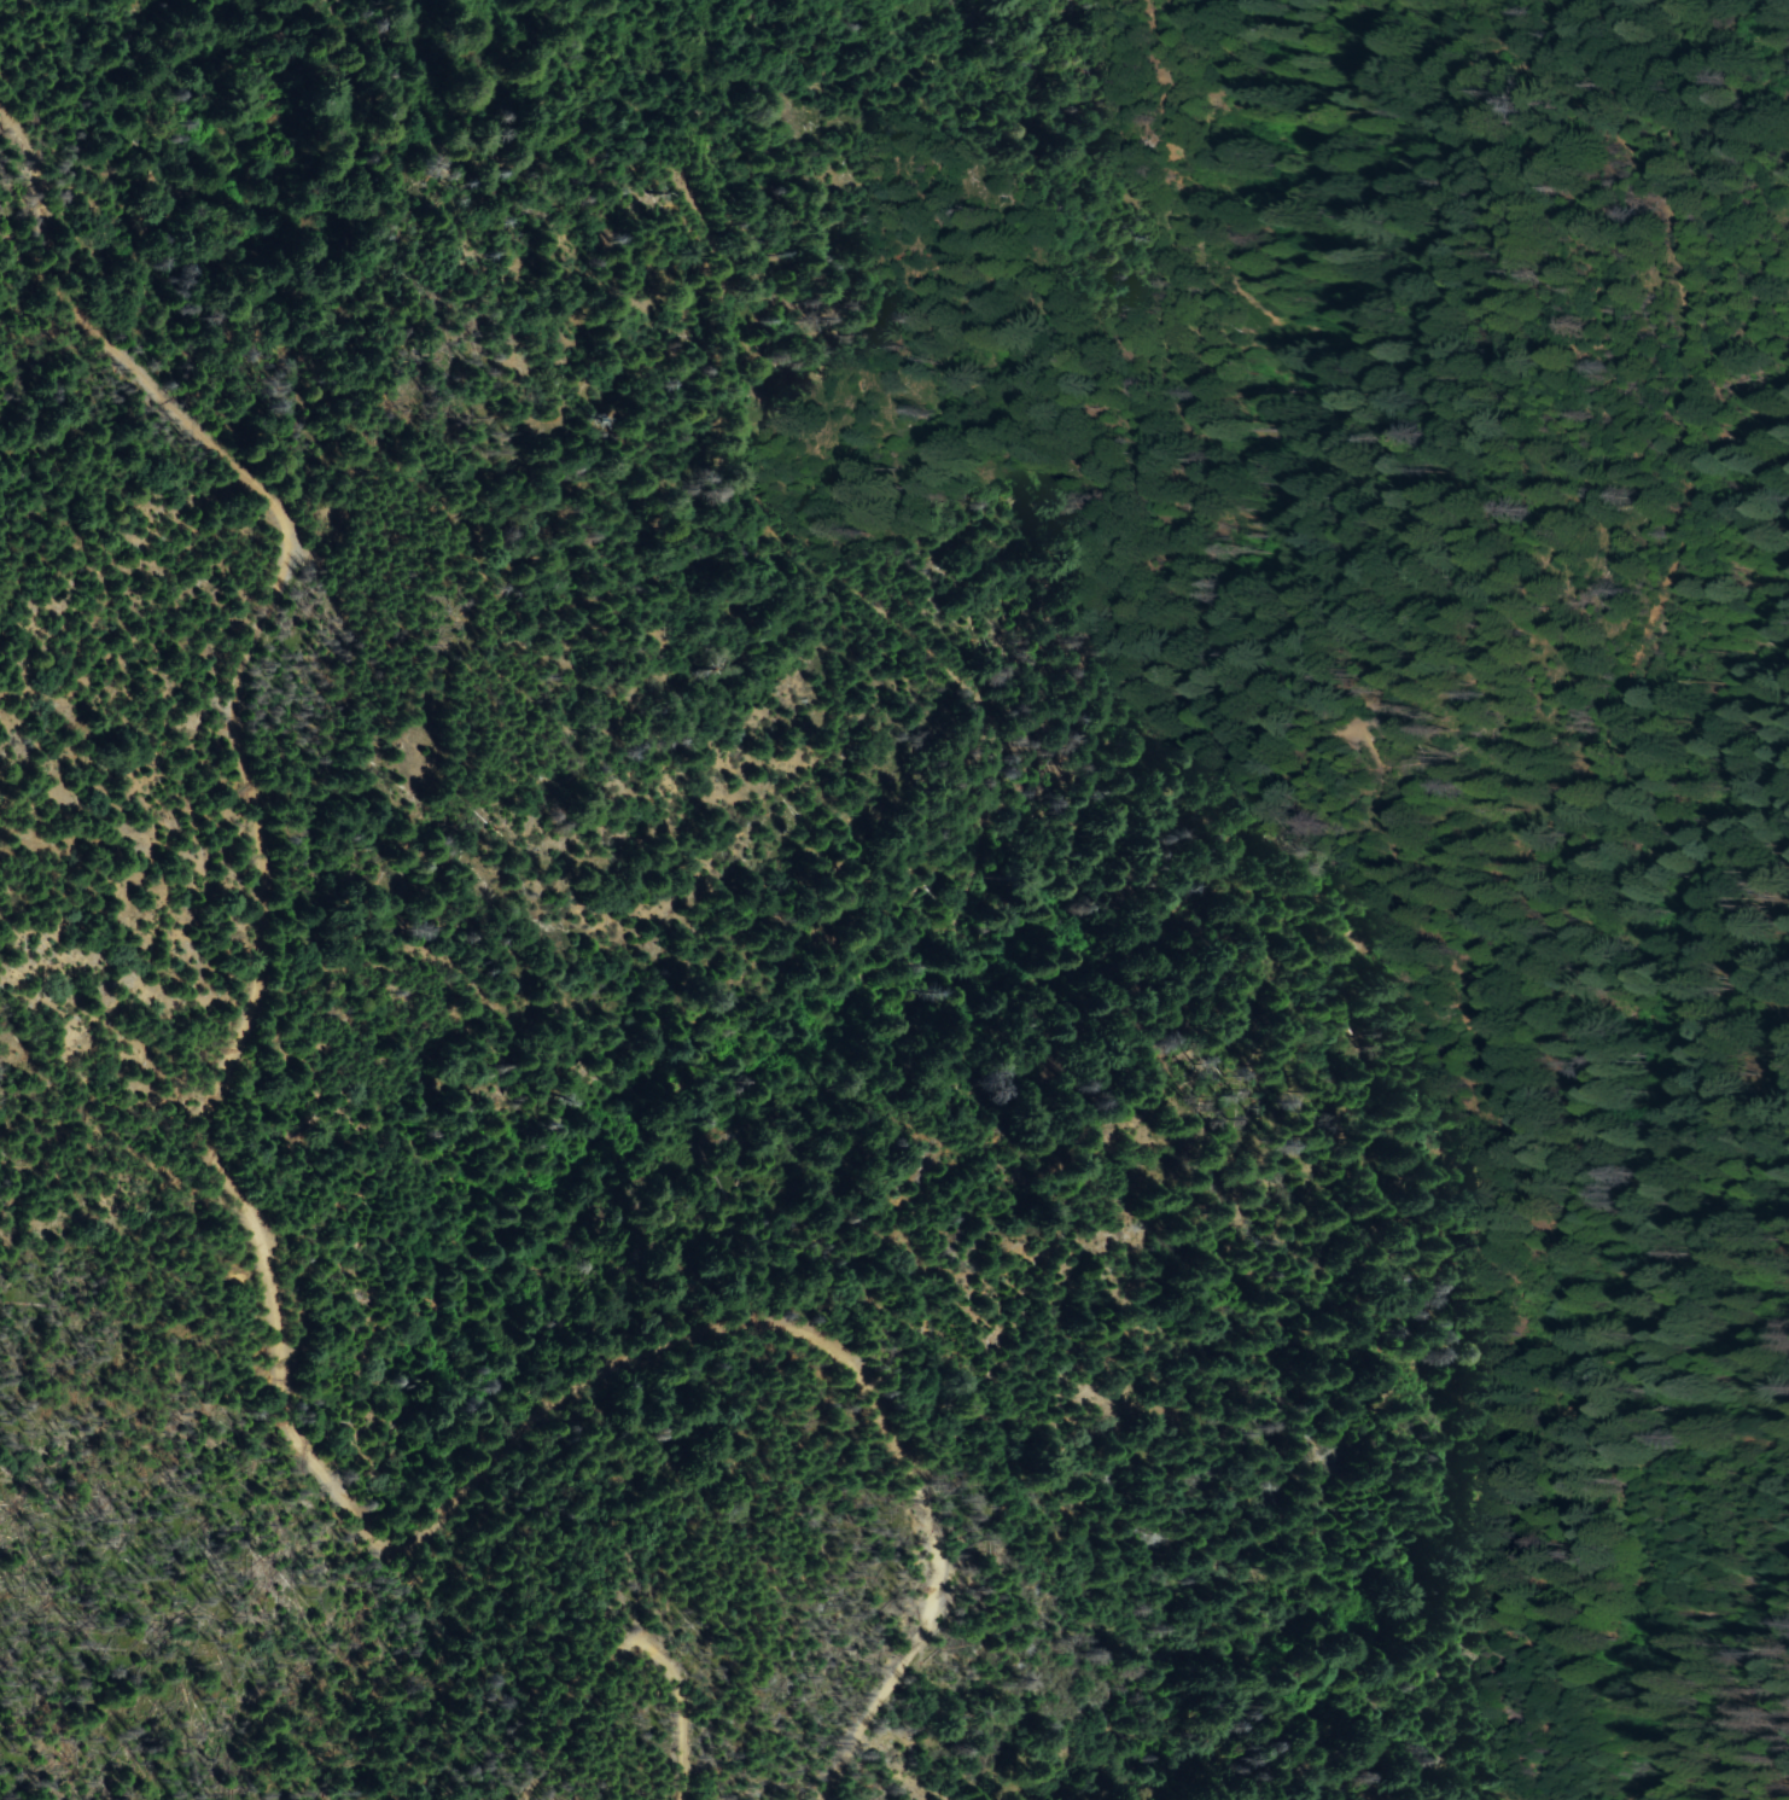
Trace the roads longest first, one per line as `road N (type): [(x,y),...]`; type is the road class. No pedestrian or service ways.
road 1 (track): [(0,104),(30,144),(64,270),(88,319),(258,476),(287,514),(289,563),(251,651),(239,730),(256,827),(263,959),(210,1130),(272,1277),(292,1419),(377,1539),(407,1551),(426,1545),(488,1474),(618,1368),(746,1323),(773,1324),(832,1347),(870,1386),(914,1475),(937,1581),(923,1631),(820,1799)]

